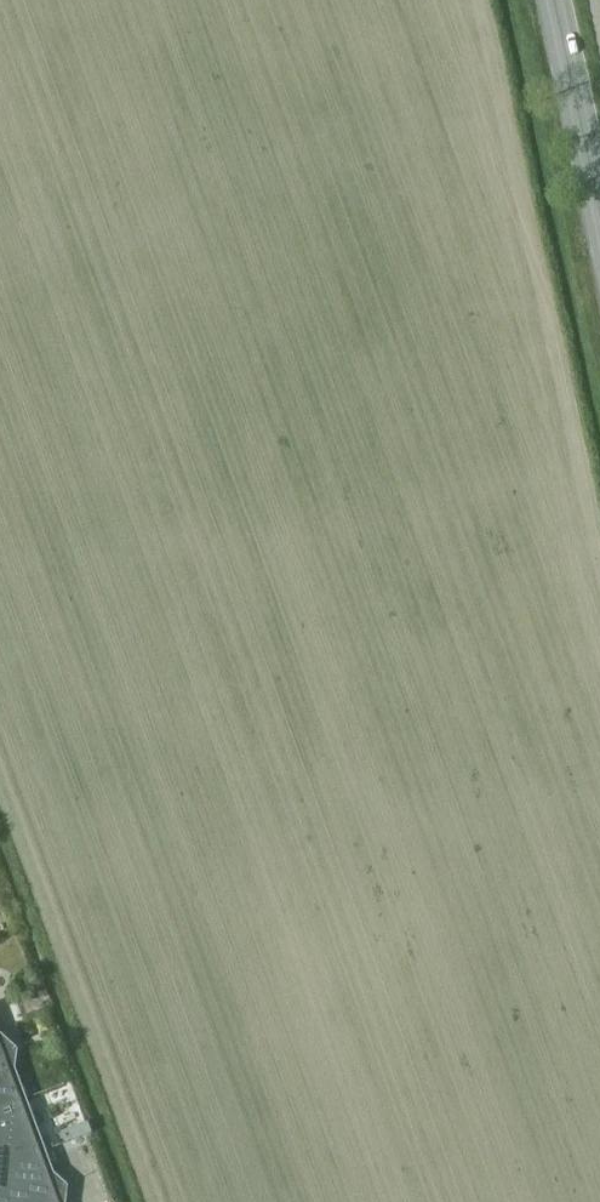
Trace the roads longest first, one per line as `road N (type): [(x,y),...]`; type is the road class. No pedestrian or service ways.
road 1 (primary): [(599,214),(553,0)]

